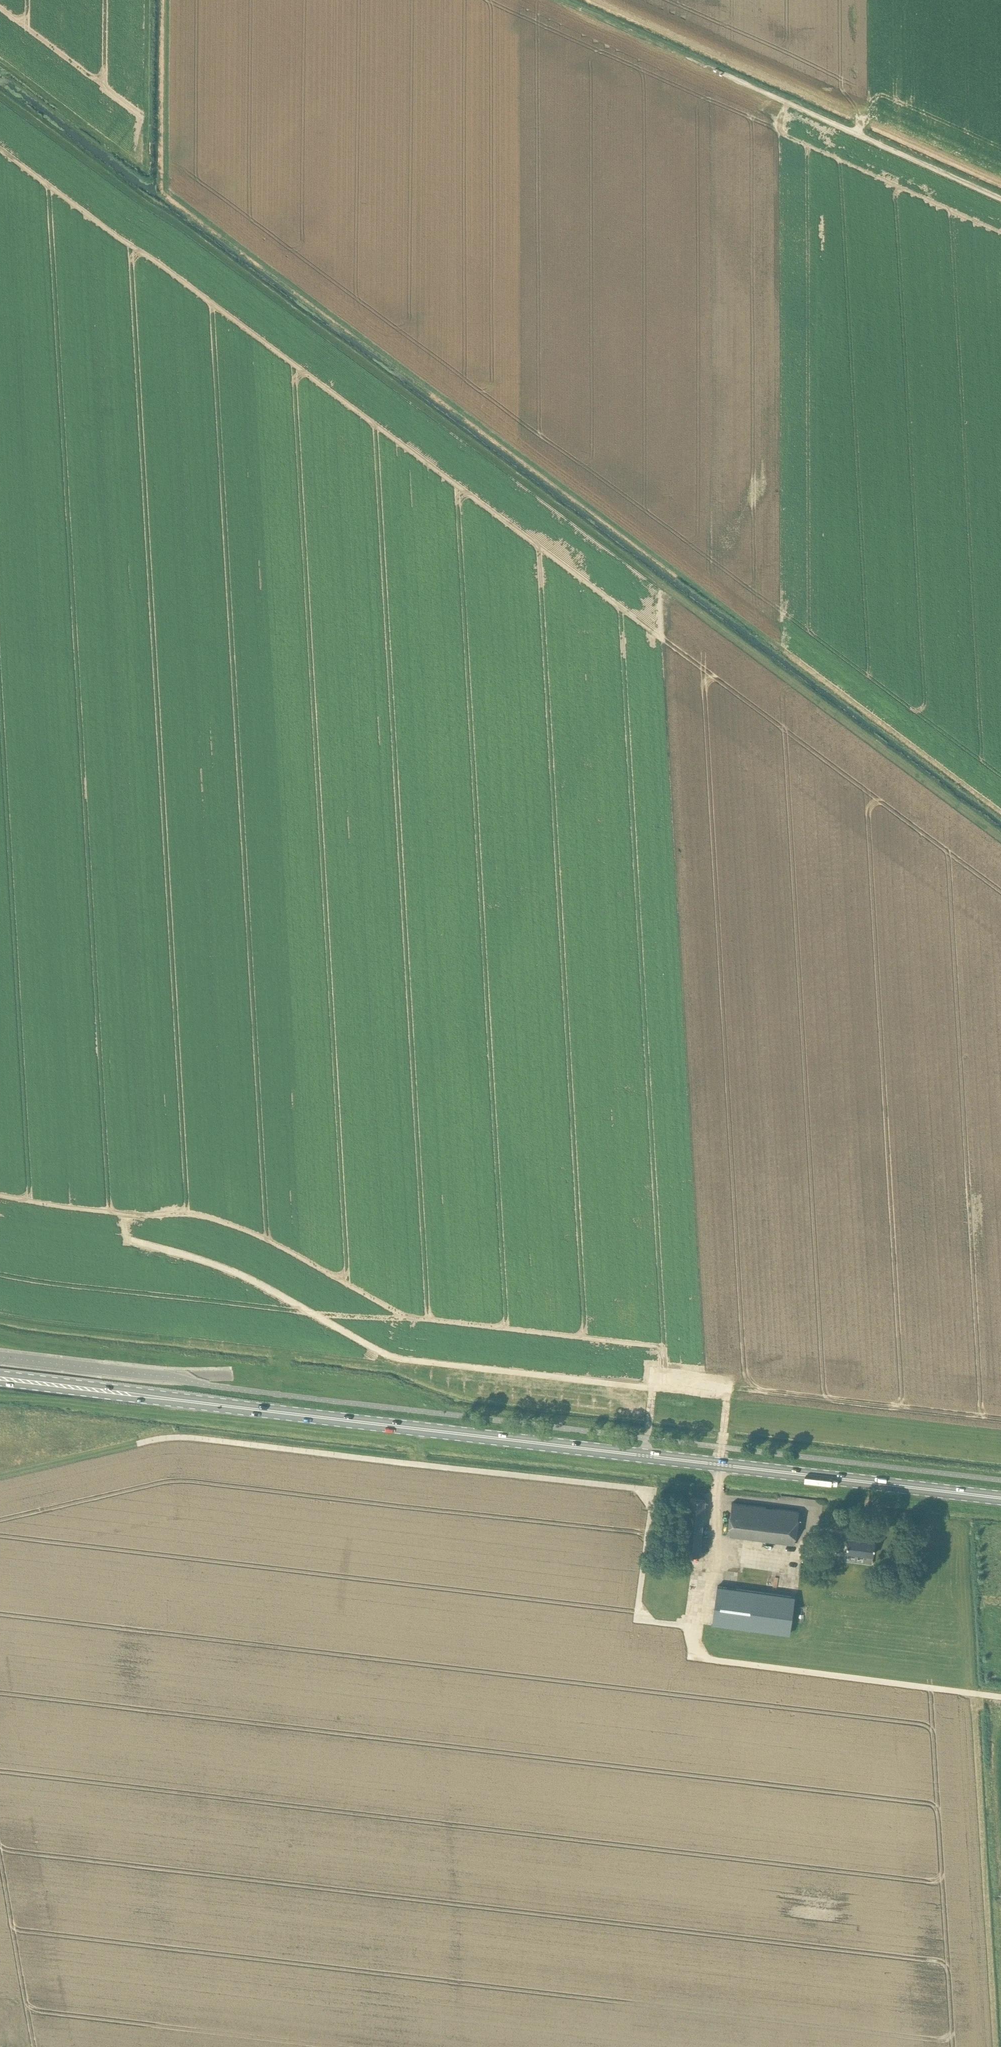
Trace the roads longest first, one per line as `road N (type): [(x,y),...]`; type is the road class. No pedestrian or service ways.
road 1 (track): [(0,1475),(179,1437),(635,1488),(650,1509),(639,1613),(686,1627),(704,1658),(1000,1697)]
road 2 (primary): [(100,1391),(1000,1498)]
road 3 (track): [(653,1389),(398,1358),(245,1276),(134,1241)]
road 4 (track): [(555,0),(1000,199)]
road 5 (track): [(645,1456),(653,1389),(727,1397),(719,1464)]
road 6 (track): [(0,1337),(159,1360),(176,1378)]
road 7 (track): [(160,1407),(144,1412),(0,1397)]

